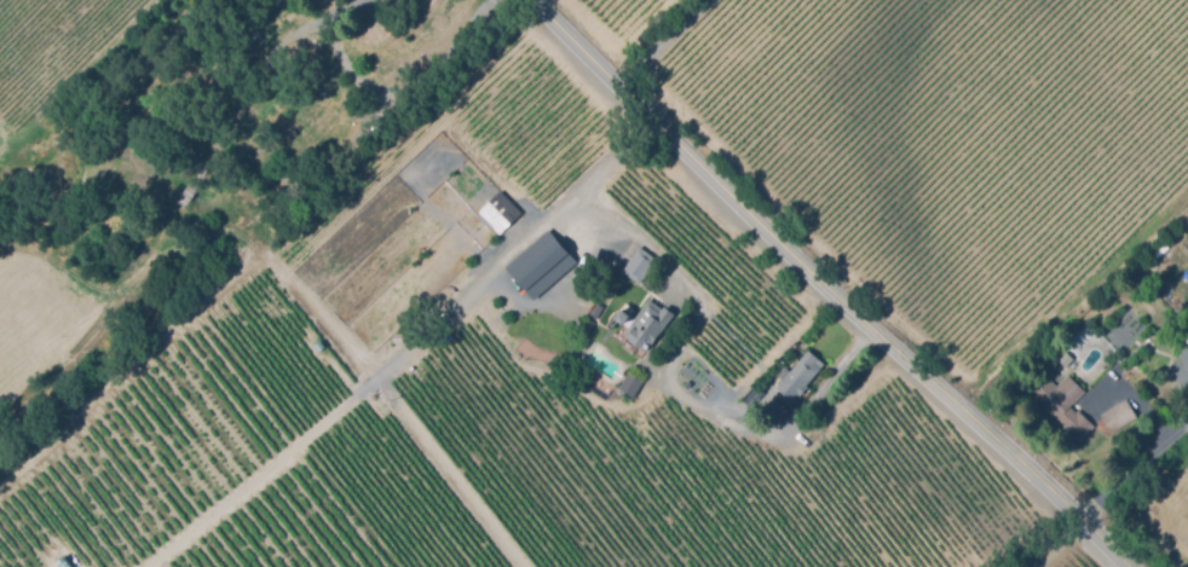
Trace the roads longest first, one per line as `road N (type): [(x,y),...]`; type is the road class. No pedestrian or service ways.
road 1 (primary): [(533,0),(745,213),(1124,566)]

